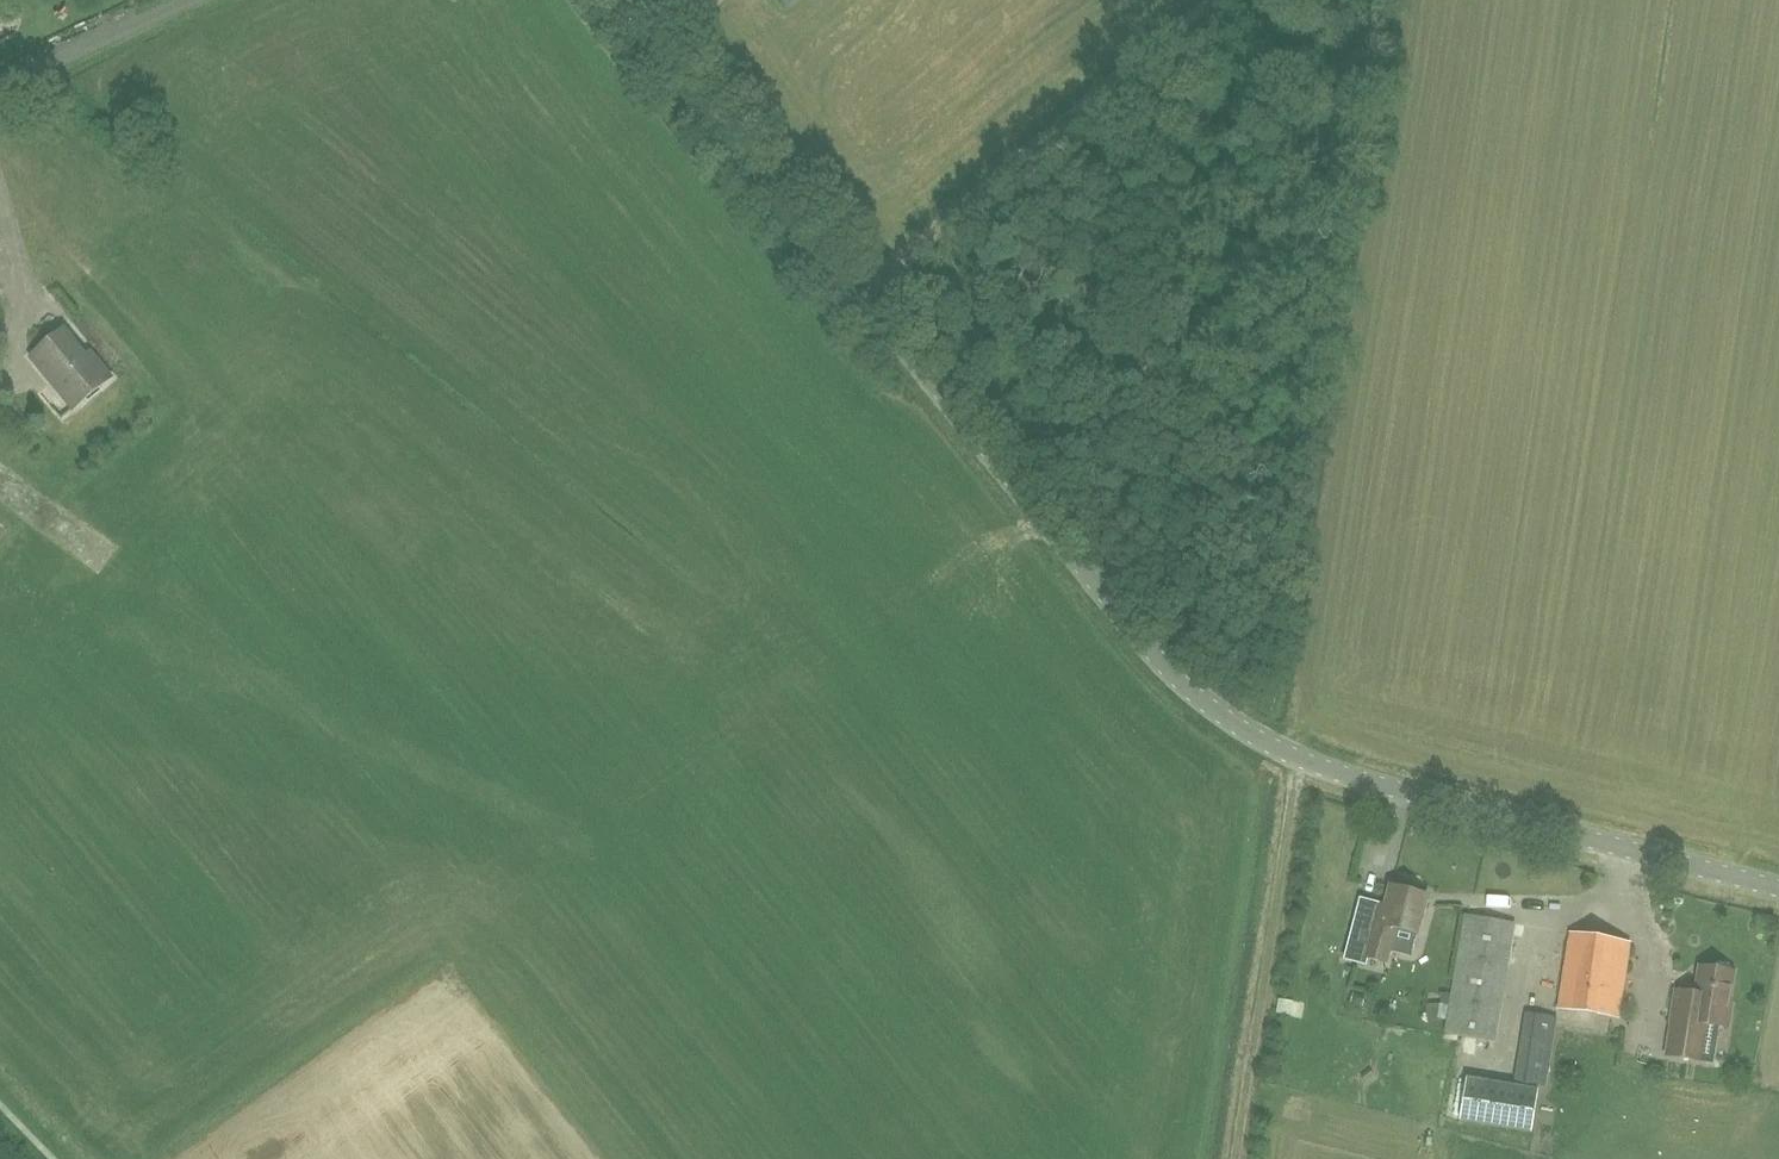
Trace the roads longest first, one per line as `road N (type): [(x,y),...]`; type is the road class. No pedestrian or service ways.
road 1 (unclassified): [(1778,884),(1286,759),(1201,703),(1044,526),(814,229),(621,0)]

